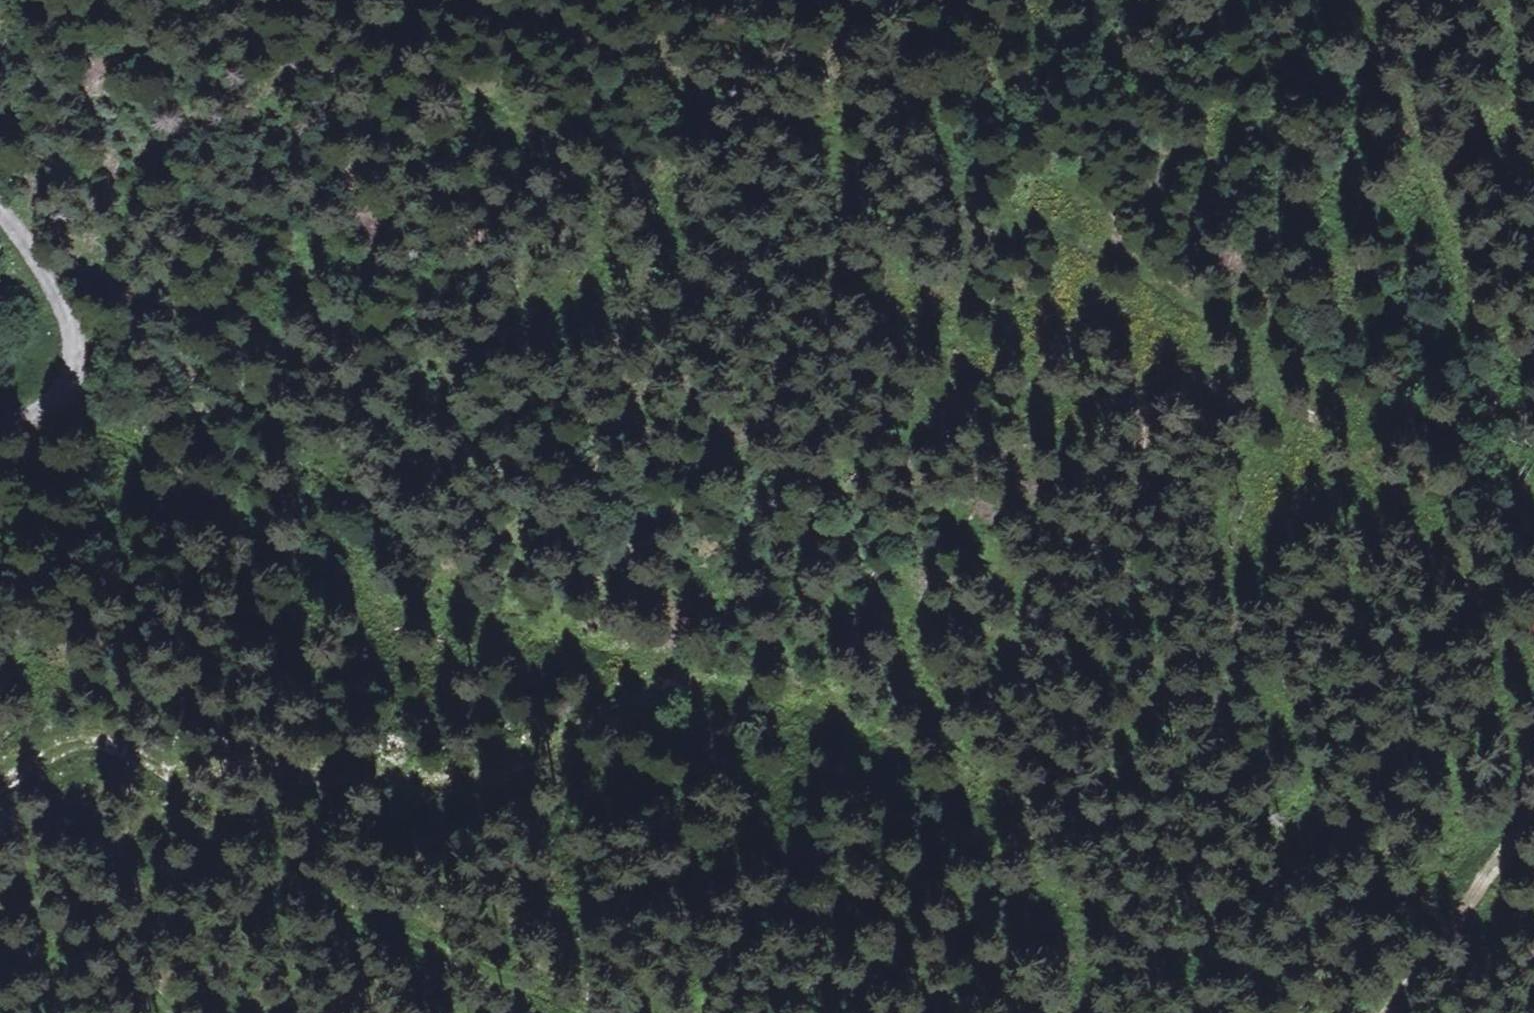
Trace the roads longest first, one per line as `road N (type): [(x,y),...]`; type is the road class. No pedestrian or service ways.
road 1 (unclassified): [(0,215),(64,297),(75,348),(63,391),(25,420),(0,425)]

